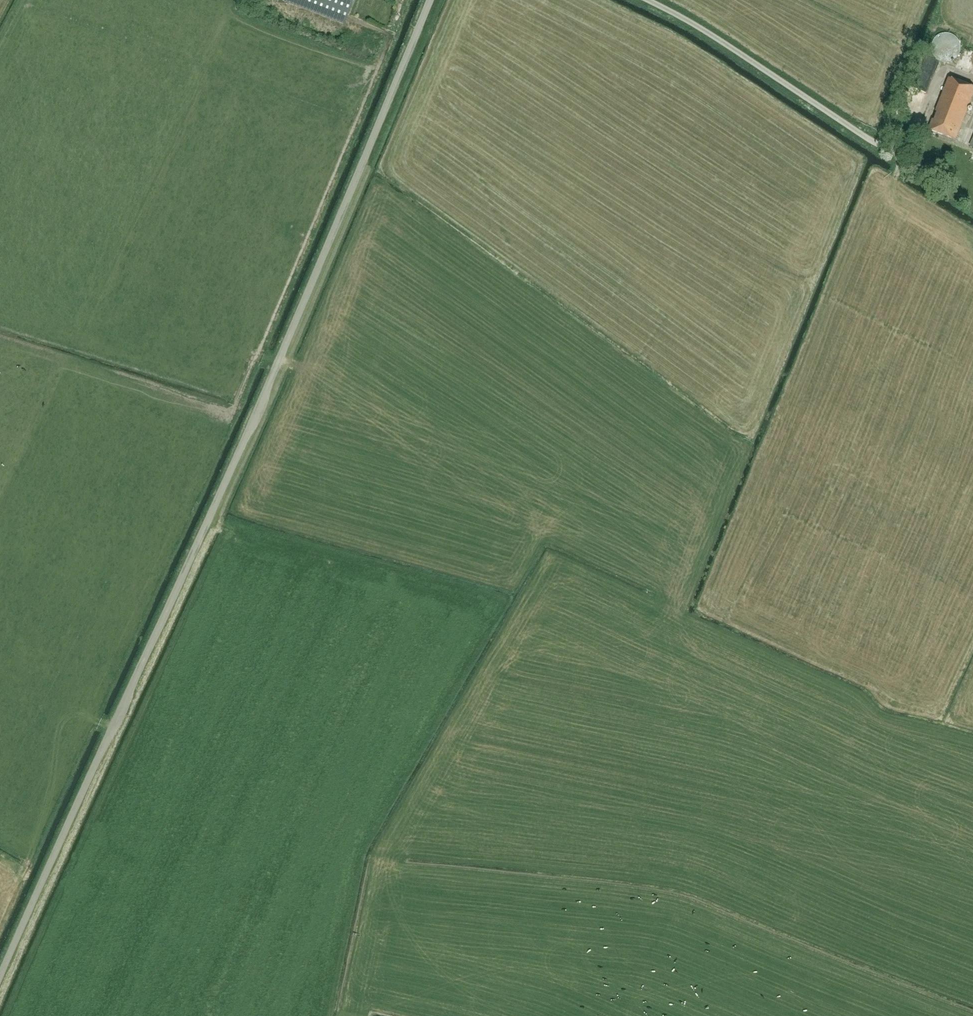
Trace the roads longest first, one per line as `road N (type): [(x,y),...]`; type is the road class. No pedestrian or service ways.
road 1 (unclassified): [(0,985),(270,381),(427,0)]
road 2 (unclassified): [(919,120),(906,139),(878,144),(649,0)]

